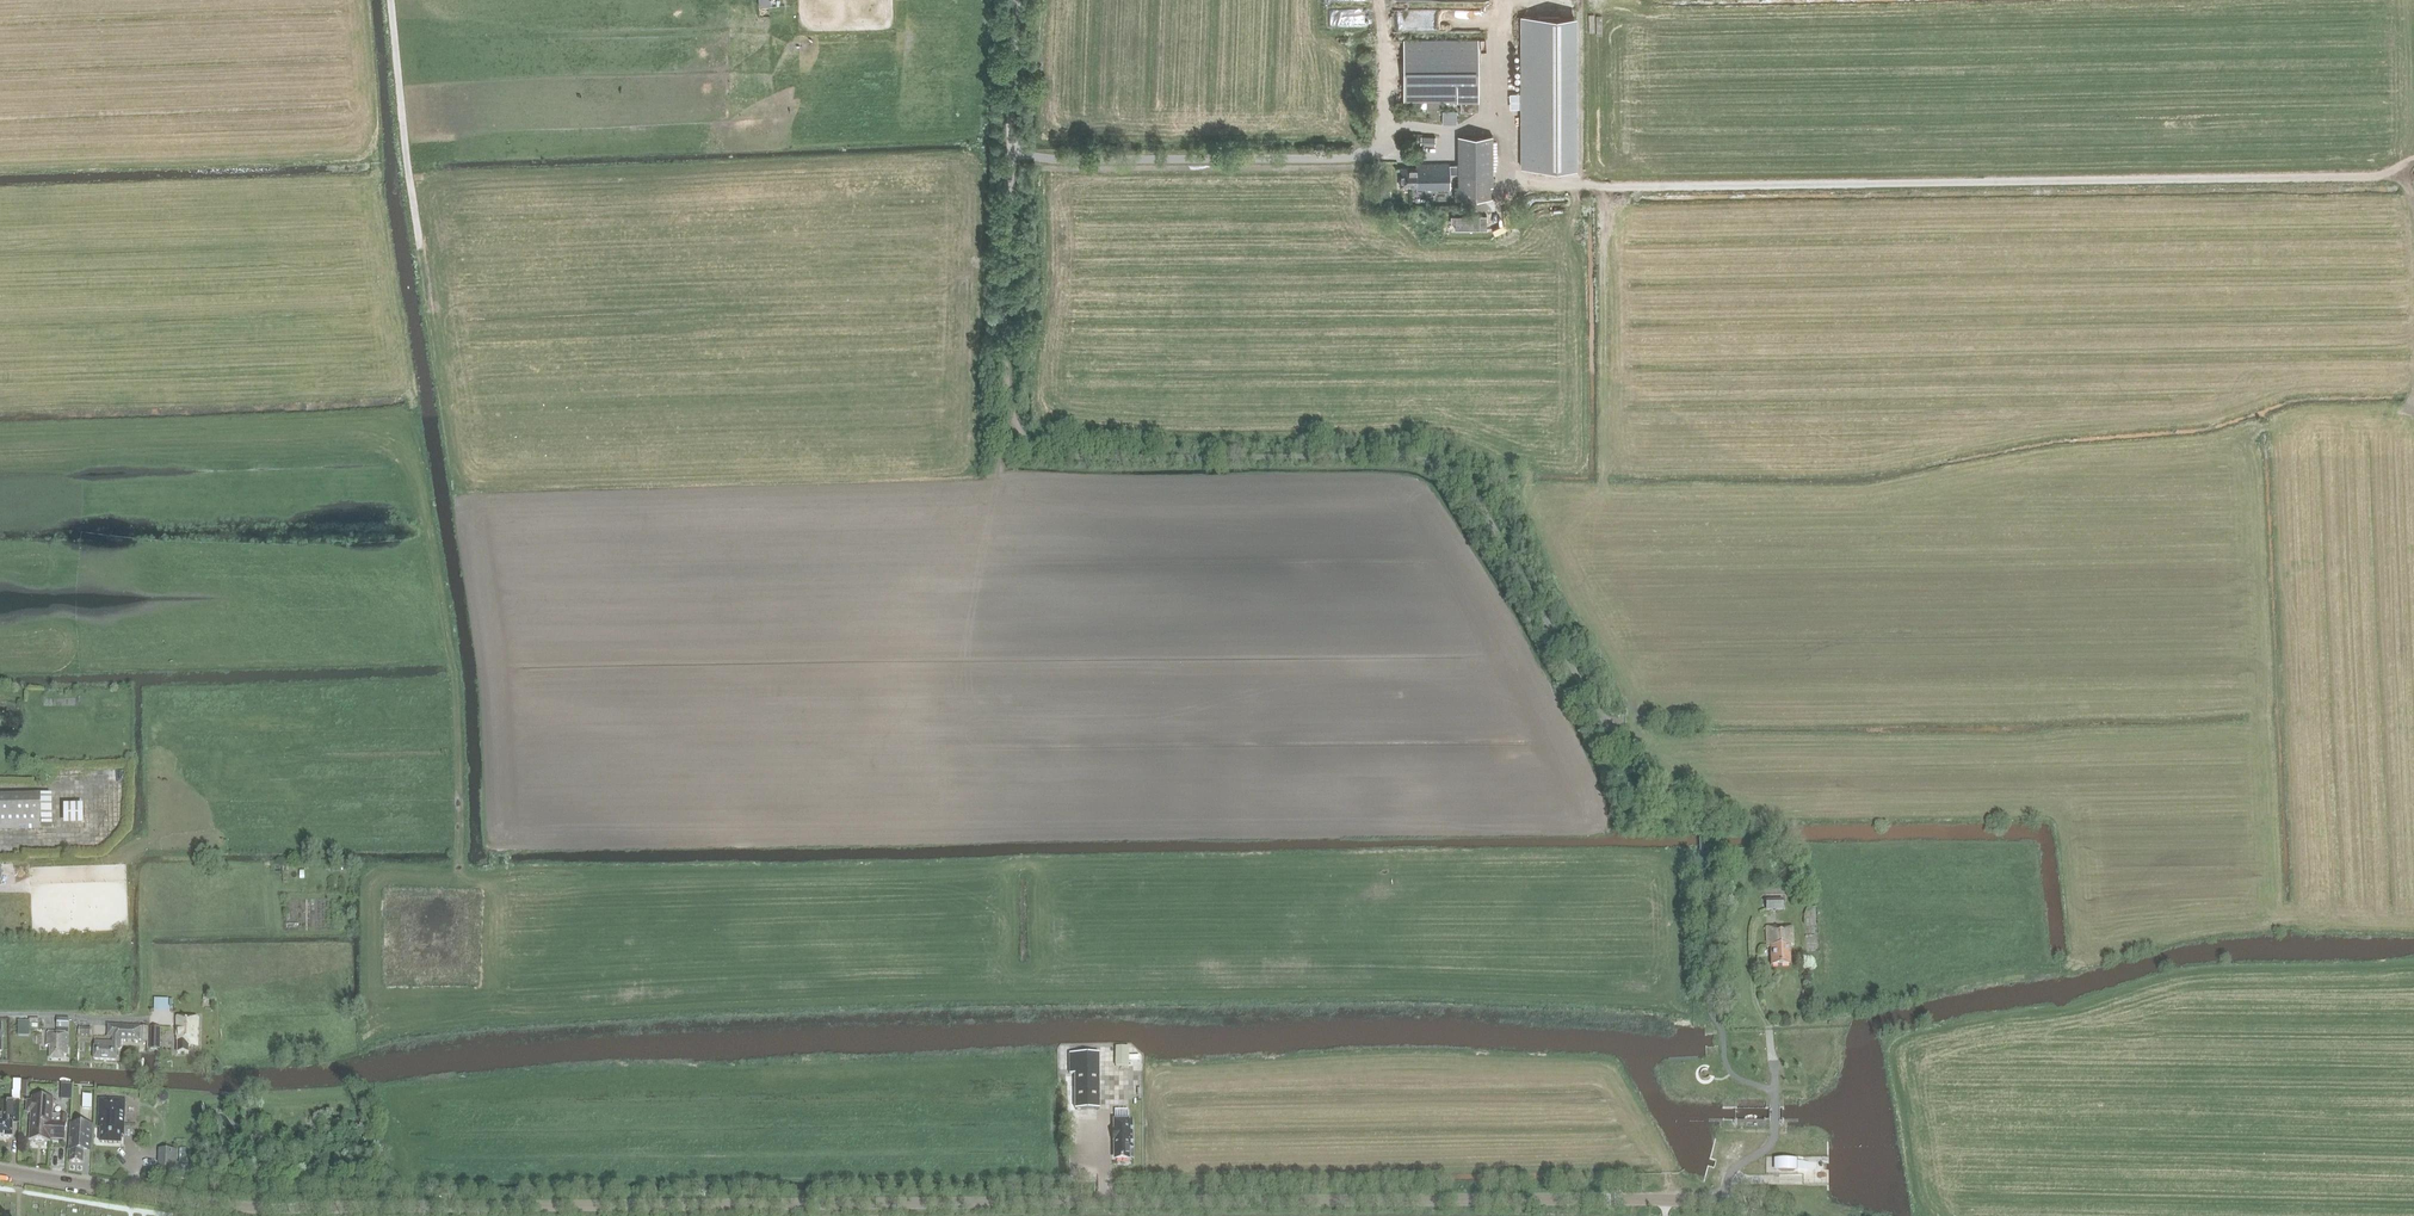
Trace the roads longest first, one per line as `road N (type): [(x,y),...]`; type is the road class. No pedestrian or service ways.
road 1 (tertiary): [(1722,1206),(1665,1200),(270,1208),(0,1170)]
road 2 (unclassified): [(1605,721),(1498,529),(1461,485),(1428,464),(1390,455),(1081,456),(1021,443),(1010,414),(1019,0)]
road 3 (unclassified): [(1722,1206),(1731,1172),(1772,1140),(1771,1060)]
road 4 (residential): [(0,1014),(141,1020)]

